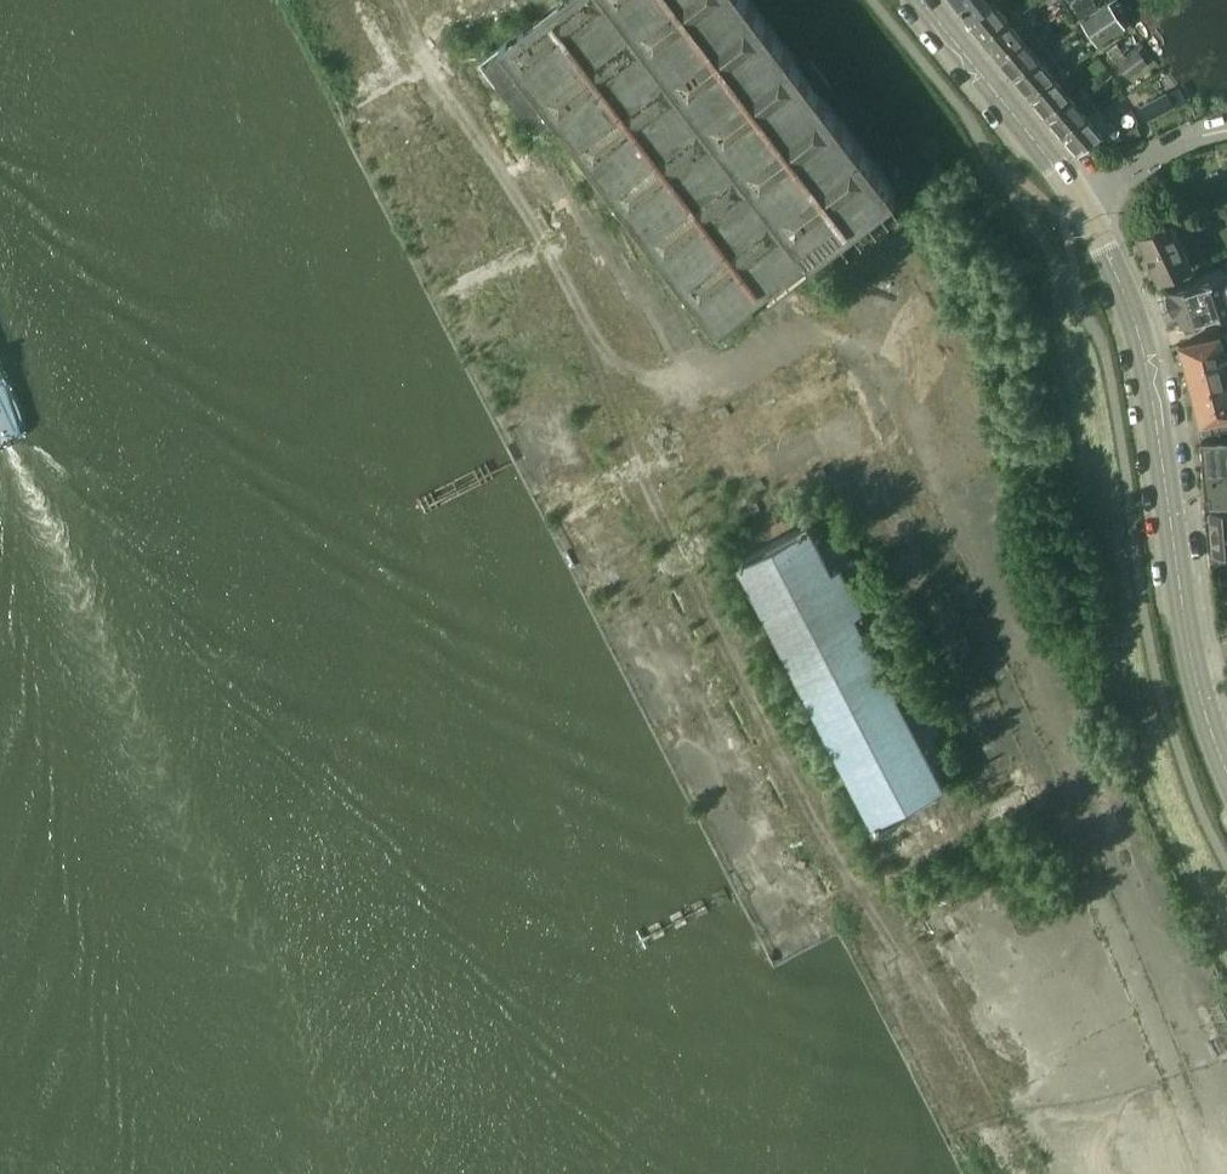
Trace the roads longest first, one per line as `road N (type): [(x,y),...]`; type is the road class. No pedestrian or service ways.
road 1 (tertiary): [(1226,765),(1194,672),(1135,330),(1080,204)]
road 2 (tertiary): [(1080,204),(919,0)]
road 3 (residential): [(1080,204),(1200,134)]

